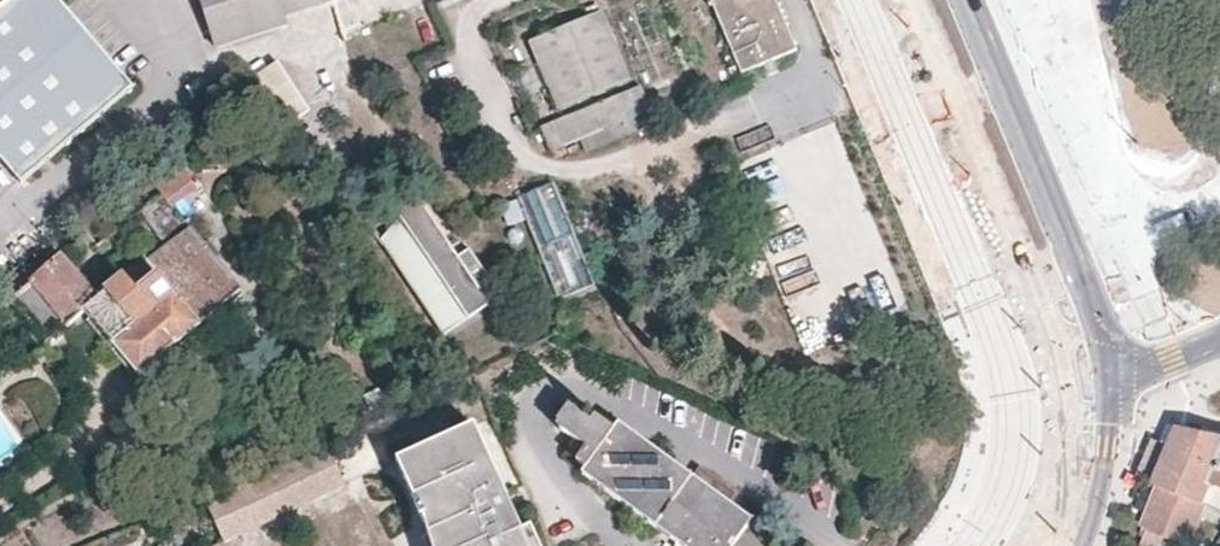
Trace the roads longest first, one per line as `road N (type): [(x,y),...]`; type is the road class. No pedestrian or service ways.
road 1 (secondary): [(1111,367),(969,0)]
road 2 (secondary): [(1077,545),(1108,446),(1111,367)]

